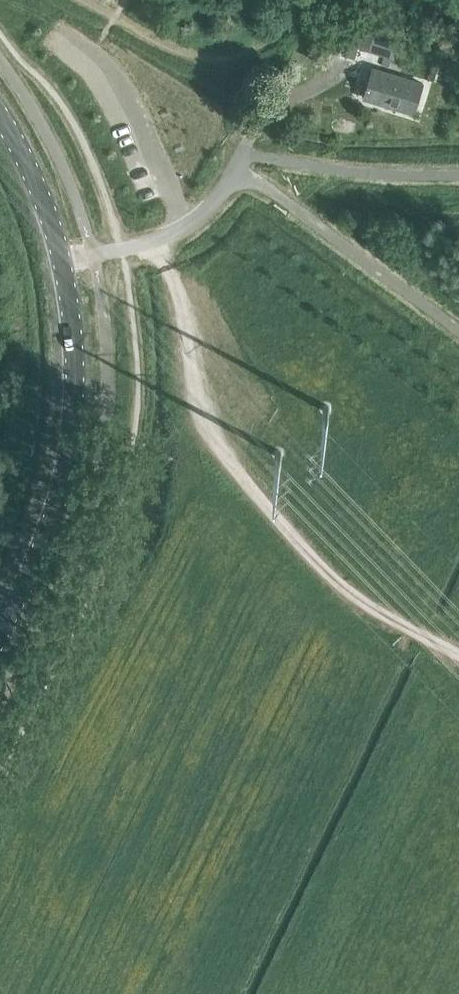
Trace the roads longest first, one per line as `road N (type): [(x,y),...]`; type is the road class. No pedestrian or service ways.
road 1 (track): [(458,654),(351,594),(237,468),(203,411),(157,238)]
road 2 (tertiary): [(0,634),(49,528),(67,462),(75,365),(62,261)]
road 3 (unclassified): [(243,153),(225,188),(185,226),(93,254)]
road 4 (tertiary): [(62,261),(28,163),(0,113)]

